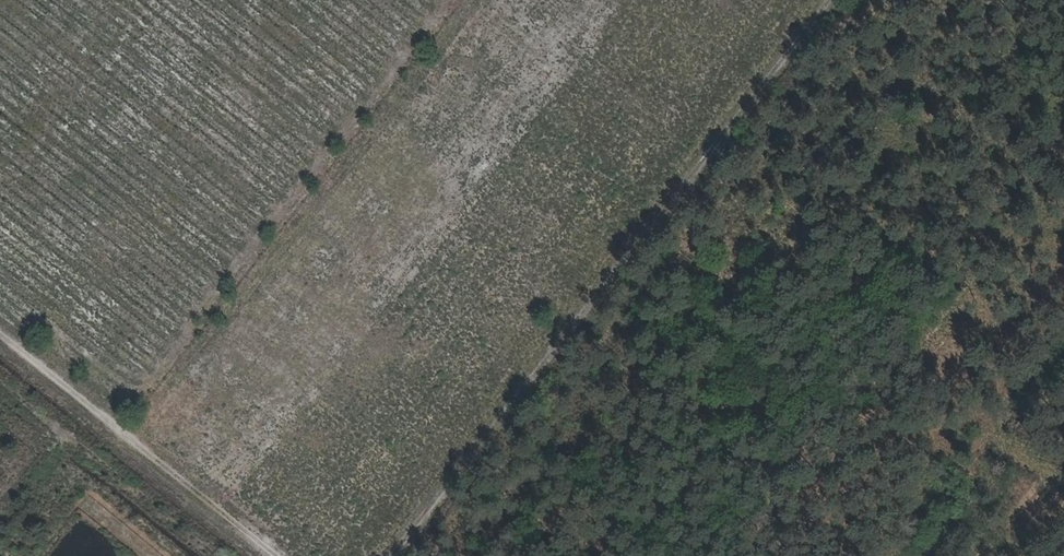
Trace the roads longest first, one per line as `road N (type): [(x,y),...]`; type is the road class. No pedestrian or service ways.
road 1 (track): [(386,555),(825,0)]
road 2 (track): [(279,555),(0,333)]
road 3 (track): [(217,555),(0,383)]

